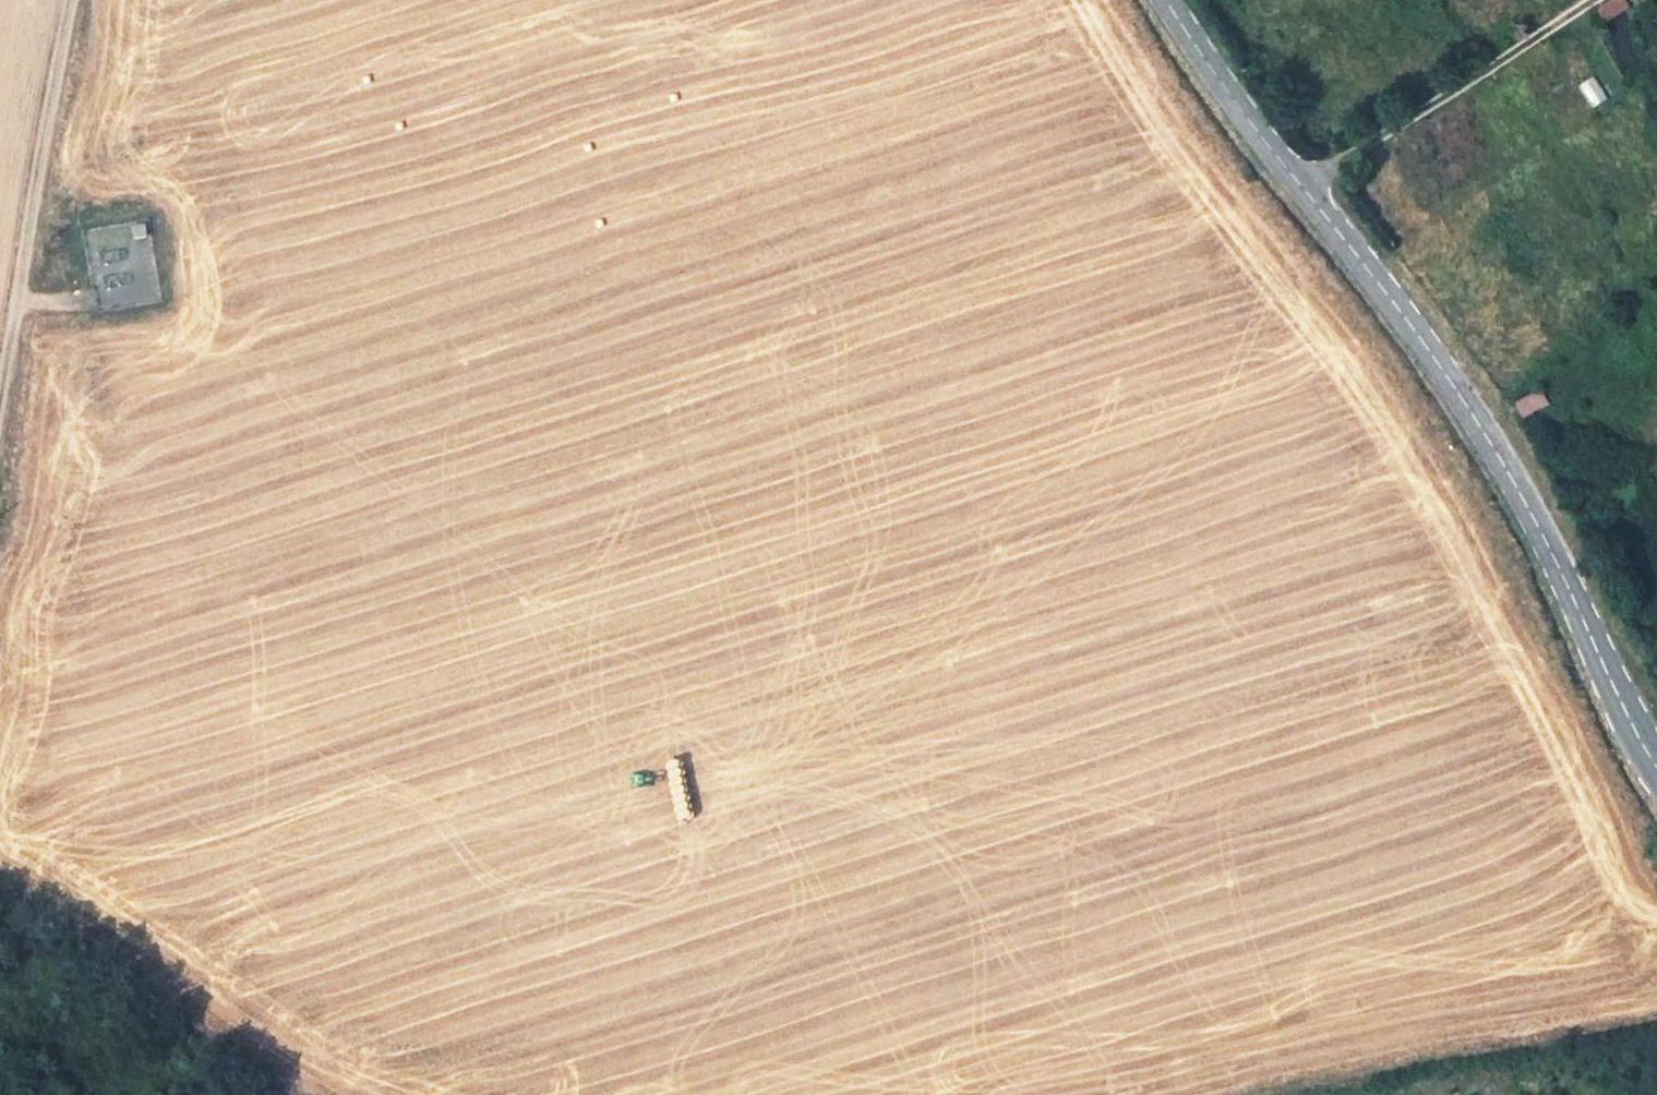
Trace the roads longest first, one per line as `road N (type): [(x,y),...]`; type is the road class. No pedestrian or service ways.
road 1 (tertiary): [(1656,773),(1433,352),(1157,0)]
road 2 (track): [(69,0),(0,391)]

